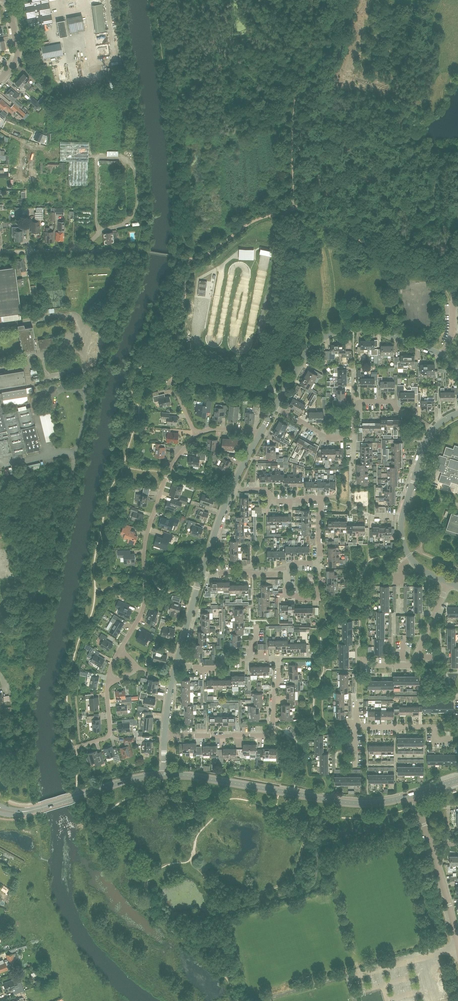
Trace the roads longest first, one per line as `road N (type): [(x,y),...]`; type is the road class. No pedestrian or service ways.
road 1 (tertiary): [(415,795),(351,803),(163,776)]
road 2 (residential): [(121,649),(143,610),(146,537),(167,475),(196,435)]
road 3 (residential): [(276,406),(308,353),(339,330),(376,330),(440,355)]
road 4 (residential): [(165,736),(269,733),(280,658)]
road 5 (tertiary): [(163,776),(26,812)]
road 6 (residential): [(364,659),(364,665),(412,663),(448,584)]
road 7 (residential): [(138,250),(0,252)]
road 8 (residential): [(457,732),(354,727),(354,701)]

